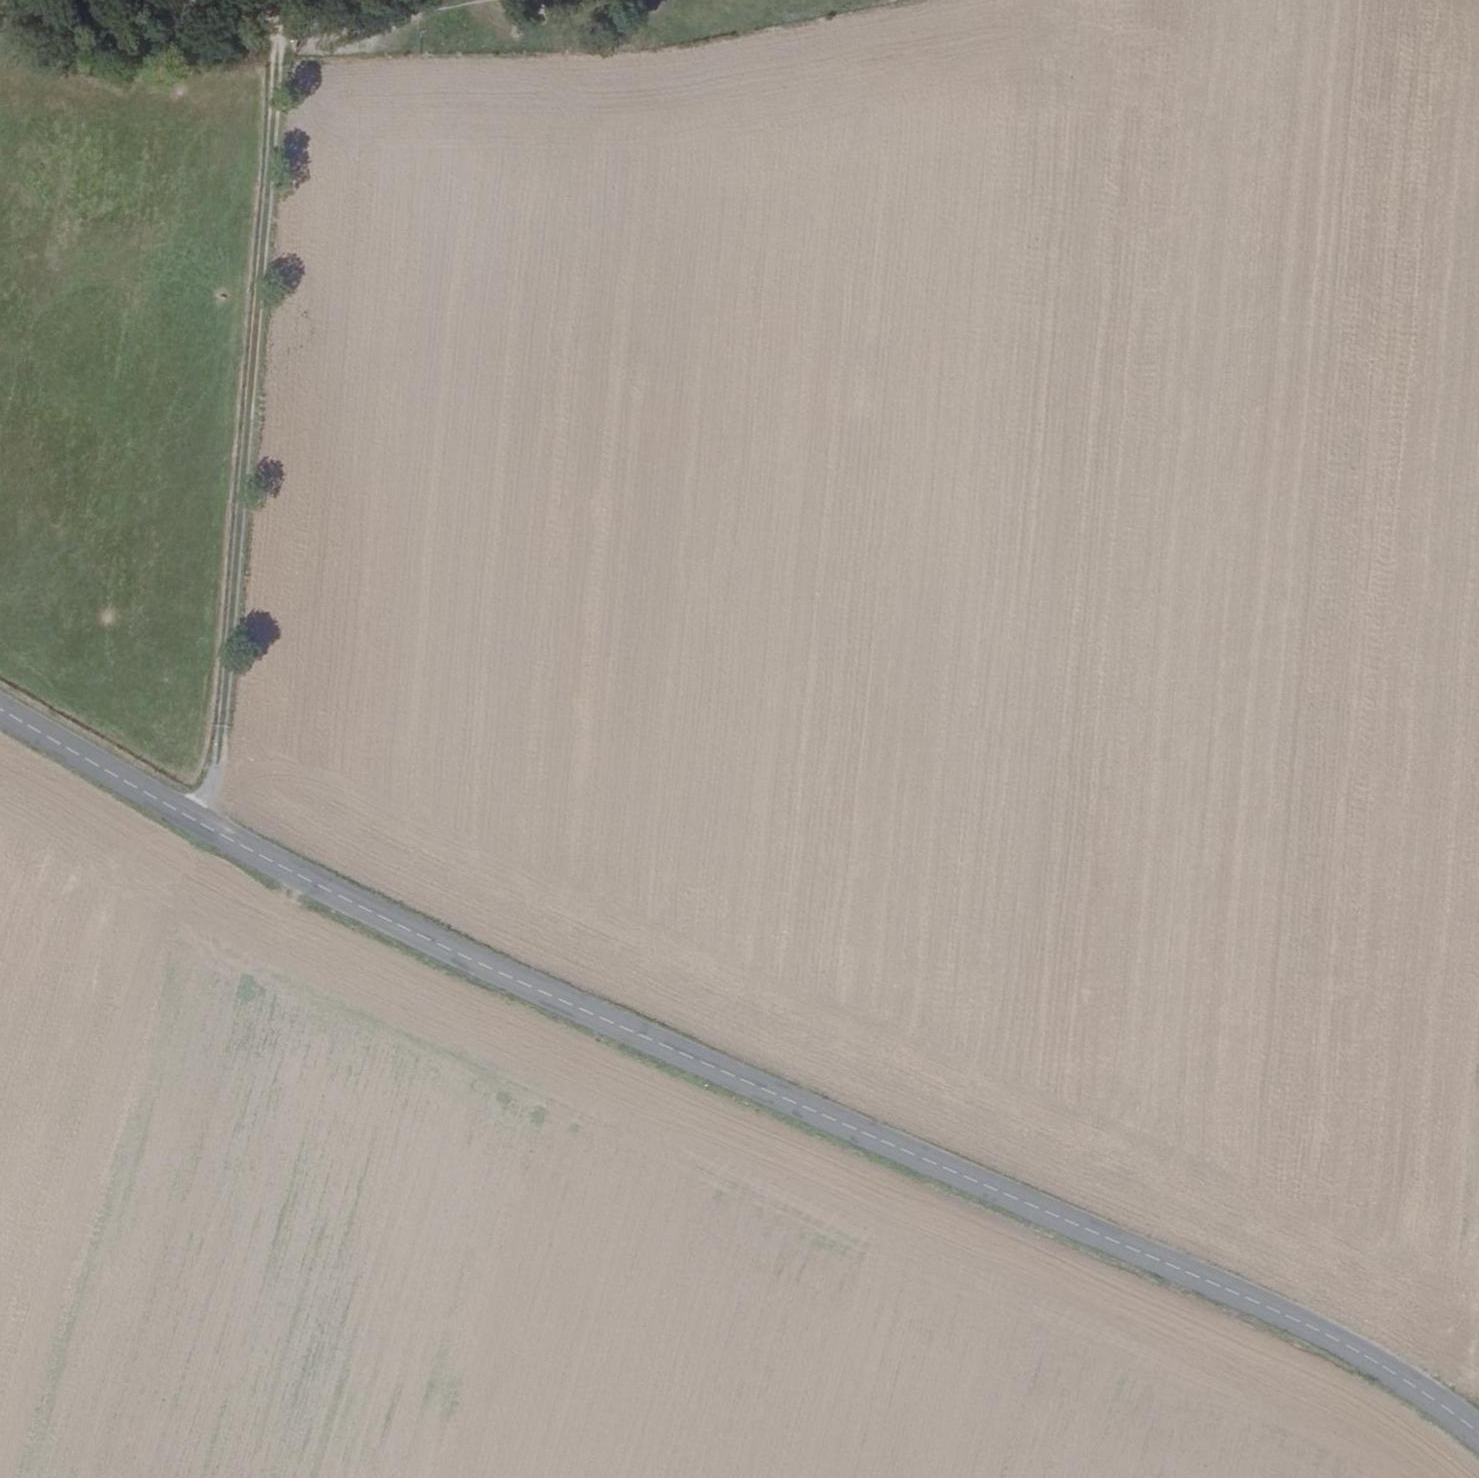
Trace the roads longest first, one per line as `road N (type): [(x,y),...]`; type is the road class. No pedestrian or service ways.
road 1 (tertiary): [(1478,1440),(1210,1303),(337,902),(0,714)]
road 2 (track): [(202,830),(217,785),(285,63)]

